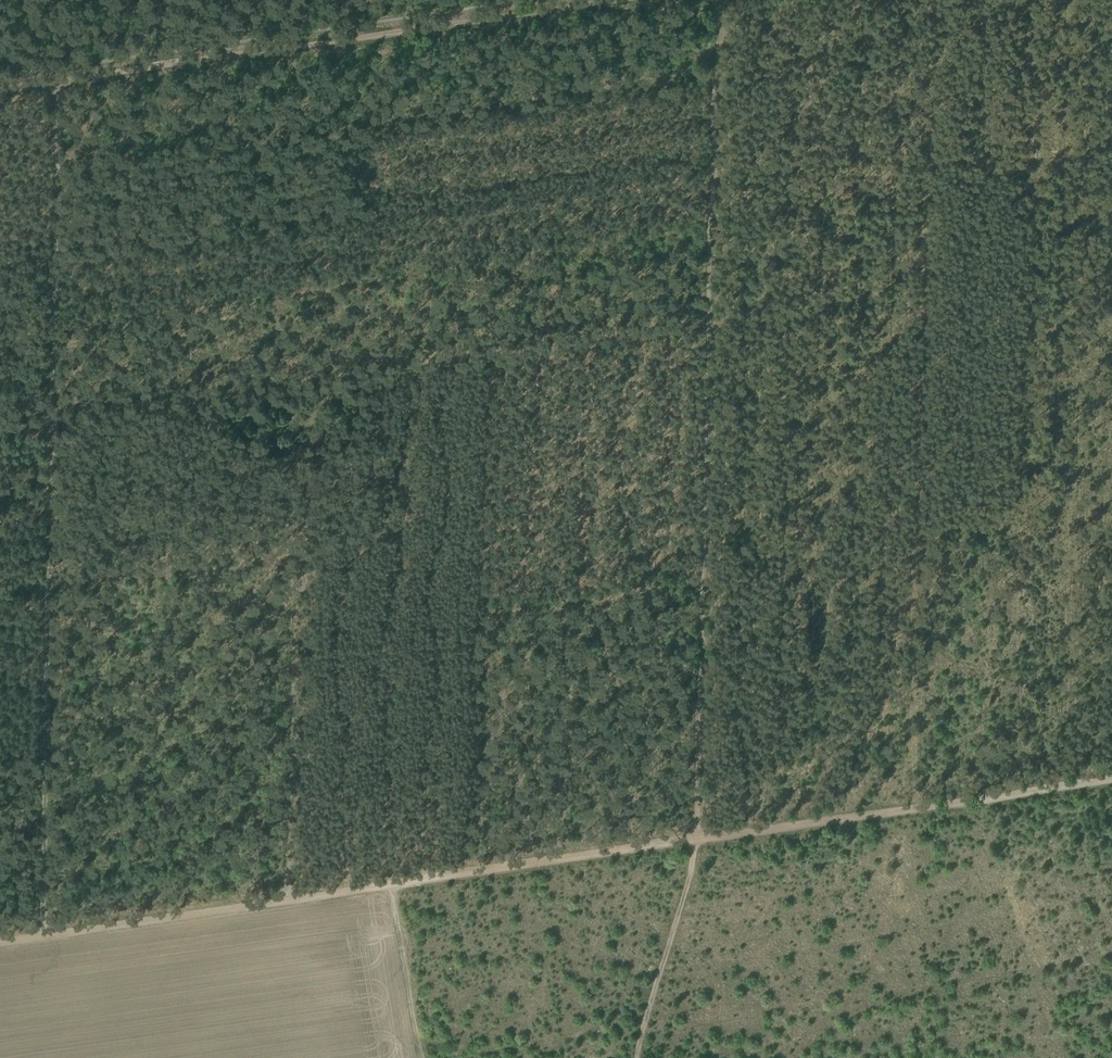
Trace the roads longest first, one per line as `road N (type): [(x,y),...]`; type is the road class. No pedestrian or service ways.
road 1 (track): [(60,81),(40,903),(47,933)]
road 2 (track): [(709,321),(697,839)]
road 3 (track): [(459,24),(0,89)]
road 4 (track): [(697,839),(1111,778)]
road 5 (track): [(288,900),(697,839)]
road 6 (track): [(709,321),(716,0)]
road 7 (track): [(0,940),(288,900)]
road 8 (track): [(636,1057),(697,839)]
road 9 (track): [(392,884),(418,1057)]
road 10 (track): [(621,0),(459,24)]

